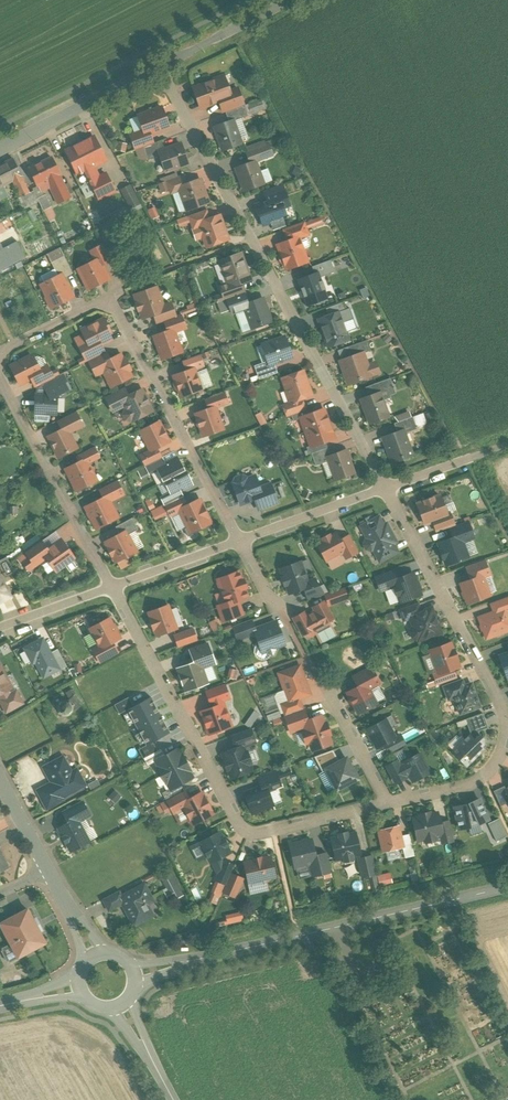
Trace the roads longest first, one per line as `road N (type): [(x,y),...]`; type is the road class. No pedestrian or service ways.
road 1 (residential): [(162,68),(385,488)]
road 2 (residential): [(385,488),(505,720),(505,741),(486,773),(388,803)]
road 3 (residential): [(388,803),(249,832),(114,589)]
road 4 (residential): [(0,355),(109,298),(239,540)]
road 5 (tertiary): [(507,887),(132,973)]
road 6 (residential): [(114,589),(0,377)]
road 7 (tertiary): [(0,150),(162,68)]
road 8 (residential): [(239,540),(385,488)]
road 9 (tertiary): [(162,68),(291,0)]
road 10 (residential): [(114,589),(239,540)]
road 11 (residential): [(388,803),(330,694)]
road 12 (residential): [(0,628),(114,589)]

